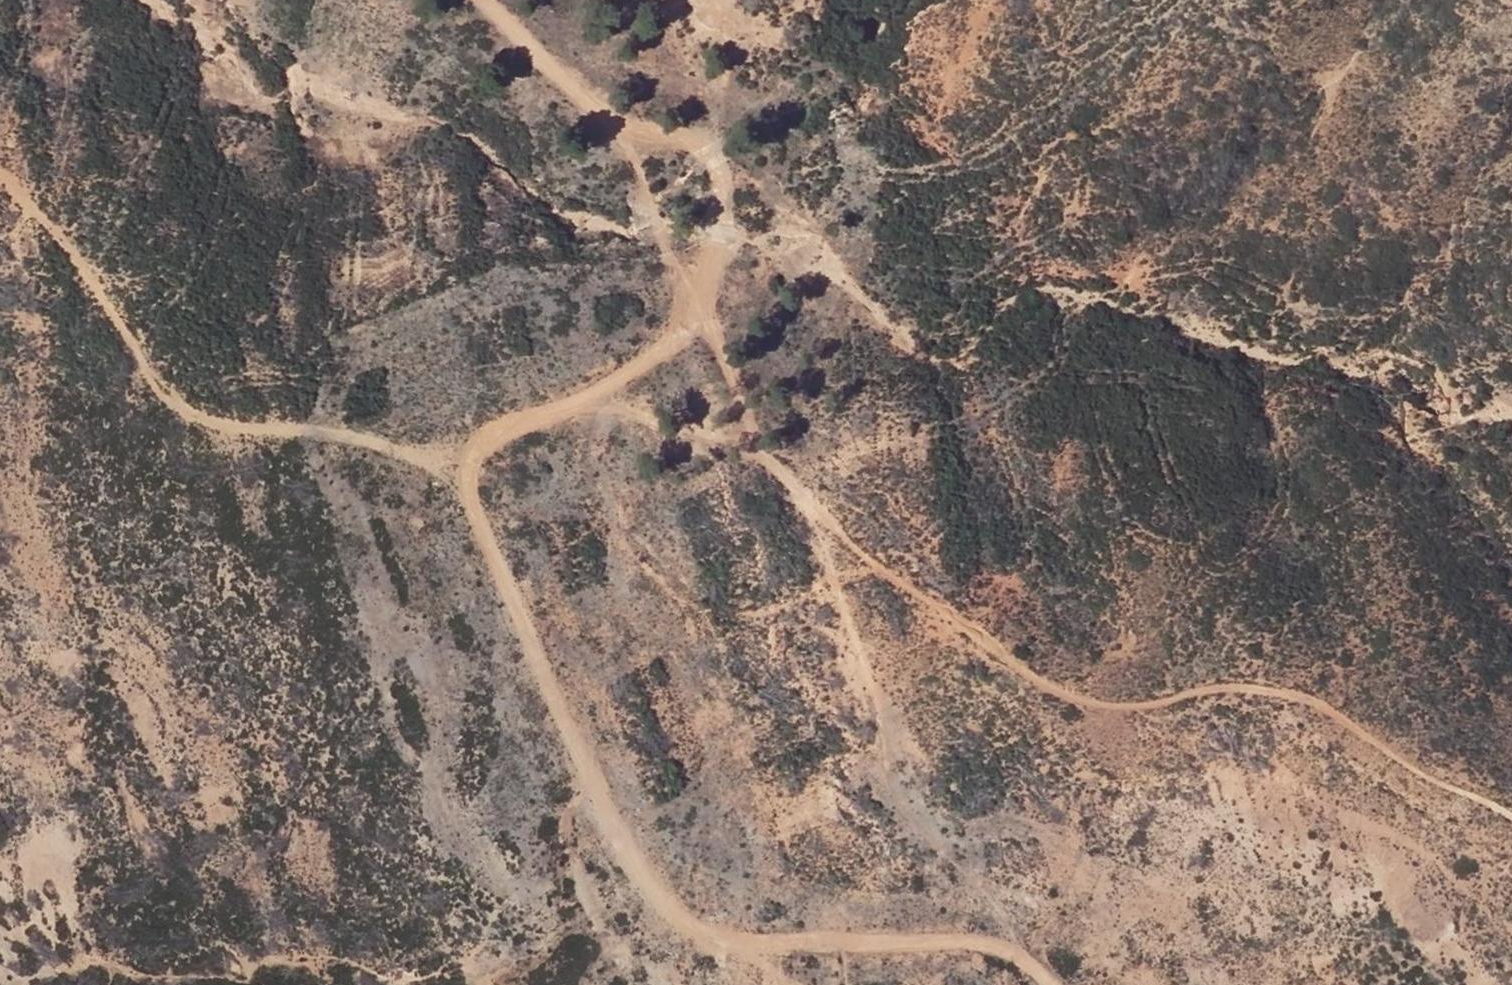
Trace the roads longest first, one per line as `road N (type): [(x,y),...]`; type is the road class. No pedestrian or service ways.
road 1 (track): [(462,439),(477,512),(629,844),(703,934),(994,947),(1054,984)]
road 2 (track): [(483,0),(611,124),(690,132),(723,168),(716,274),(673,338),(569,402),(462,439)]
road 3 (track): [(462,439),(188,405),(134,354),(48,222),(0,174)]

